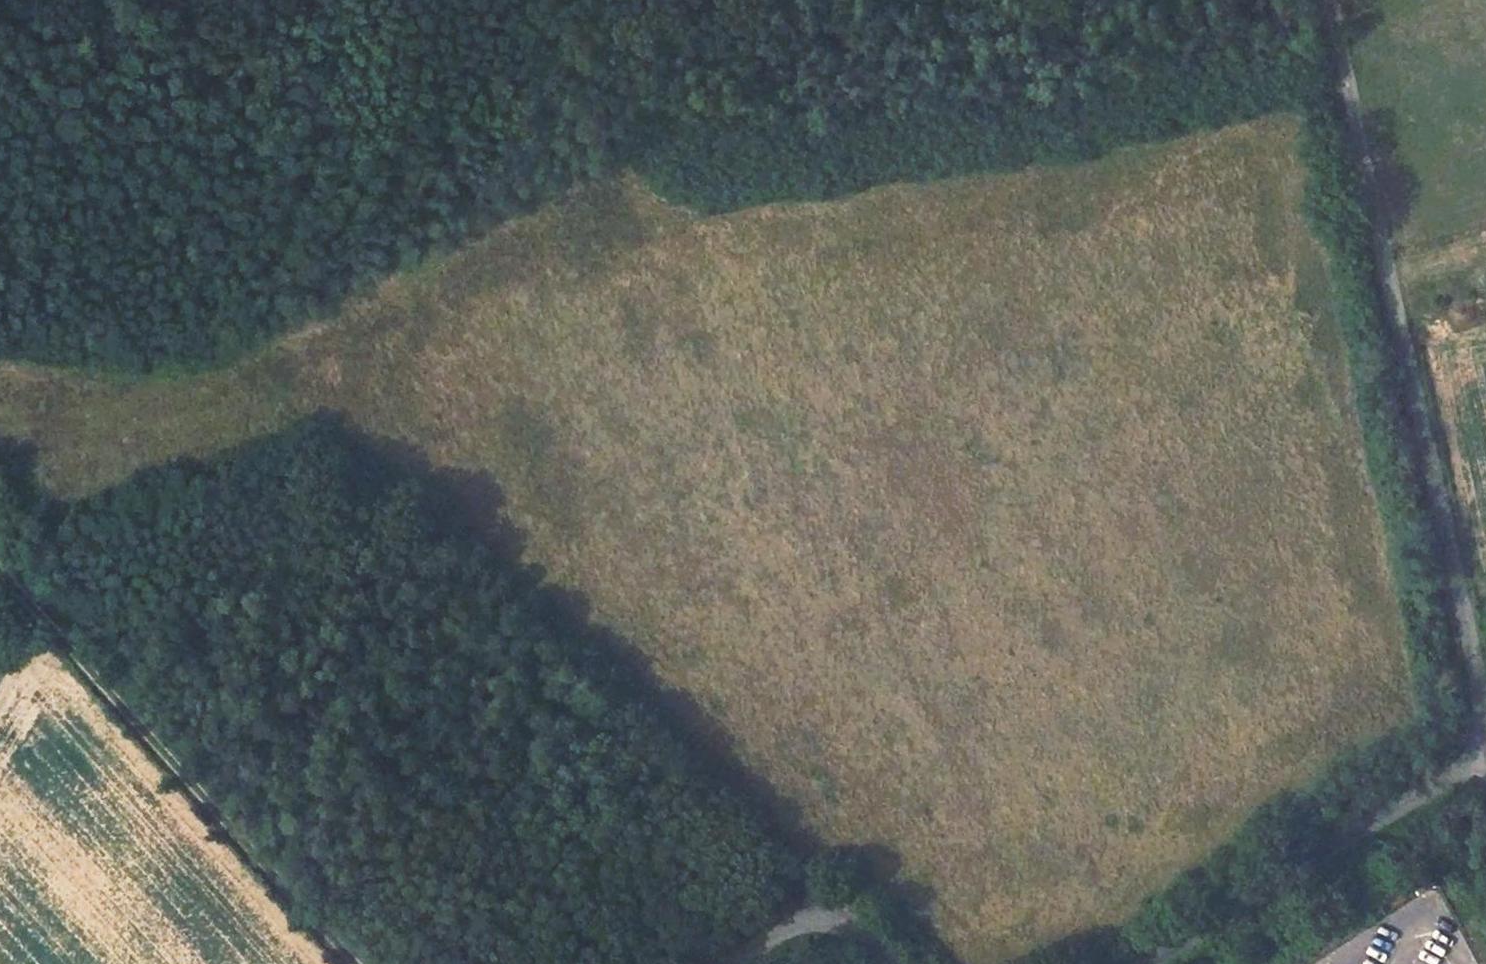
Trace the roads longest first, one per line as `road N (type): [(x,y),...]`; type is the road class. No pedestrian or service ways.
road 1 (unclassified): [(1485,735),(1332,0)]
road 2 (track): [(0,565),(359,963)]
road 3 (unclassified): [(1485,765),(1414,798),(1151,963)]
road 4 (unclassified): [(891,963),(852,926),(822,918),(778,932),(729,963)]

